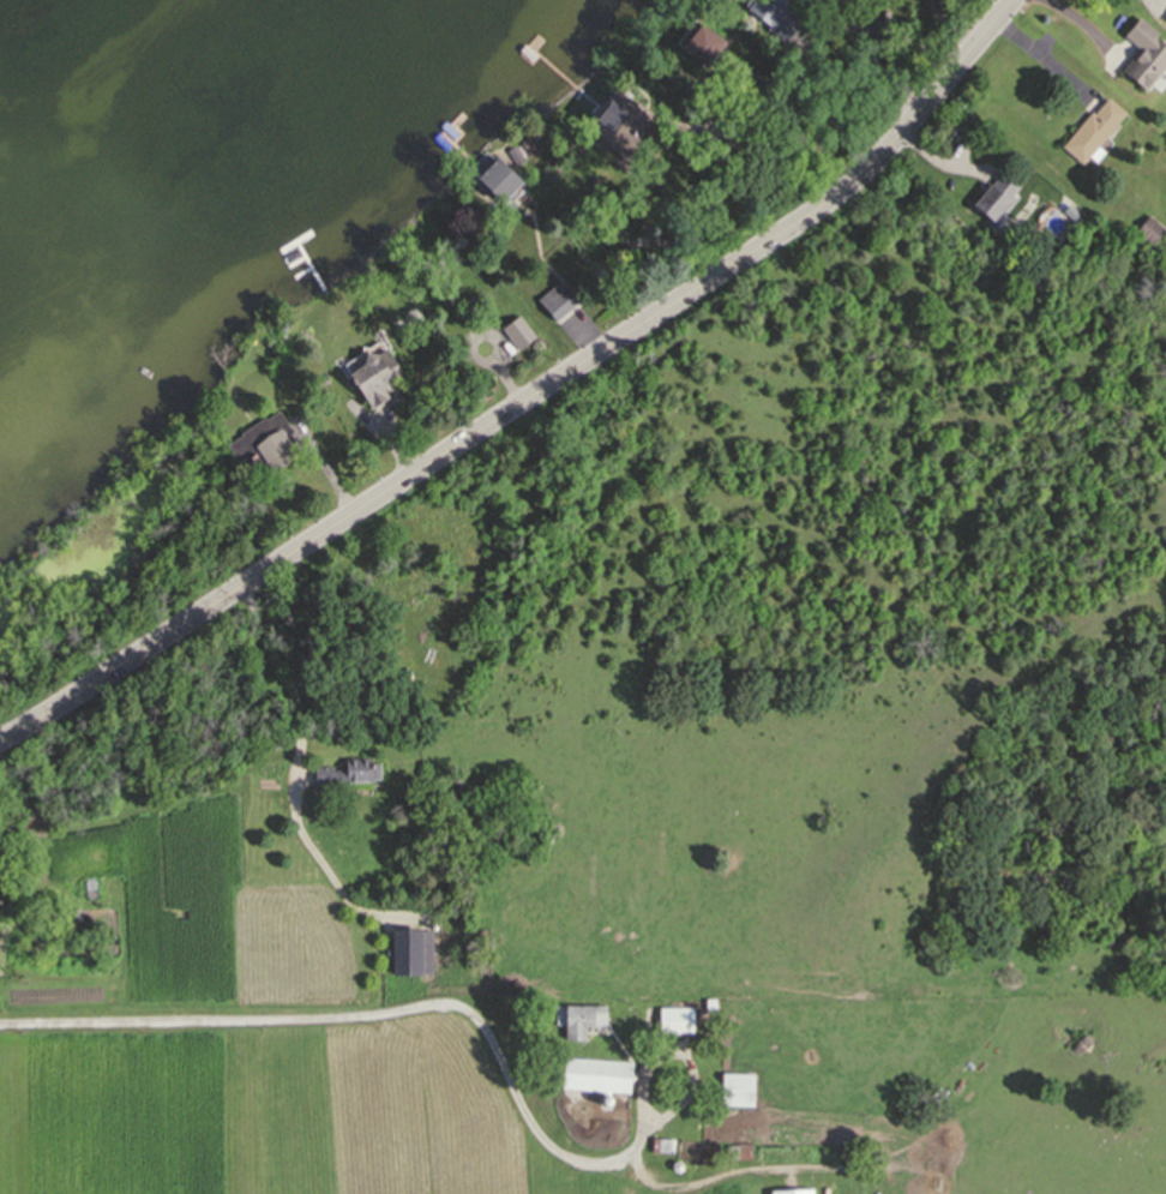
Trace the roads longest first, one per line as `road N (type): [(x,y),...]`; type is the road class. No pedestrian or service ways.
road 1 (secondary): [(1014,0),(889,149),(827,202),(55,708),(0,733)]

